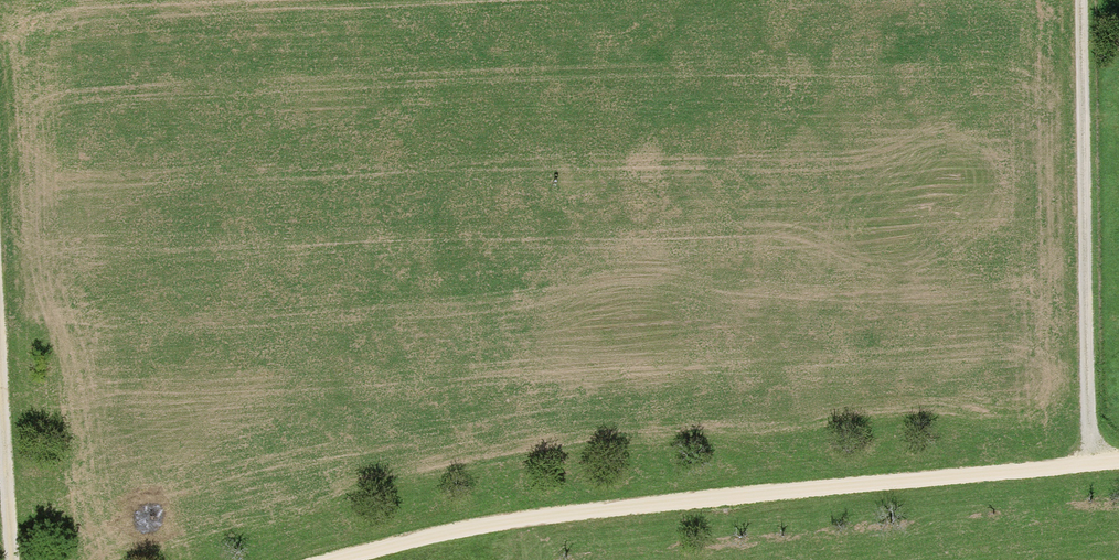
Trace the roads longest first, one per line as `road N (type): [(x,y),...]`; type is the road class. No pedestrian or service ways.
road 1 (track): [(347,559),(507,525),(1118,464)]
road 2 (track): [(1092,467),(1081,0)]
road 3 (track): [(10,559),(0,414)]

